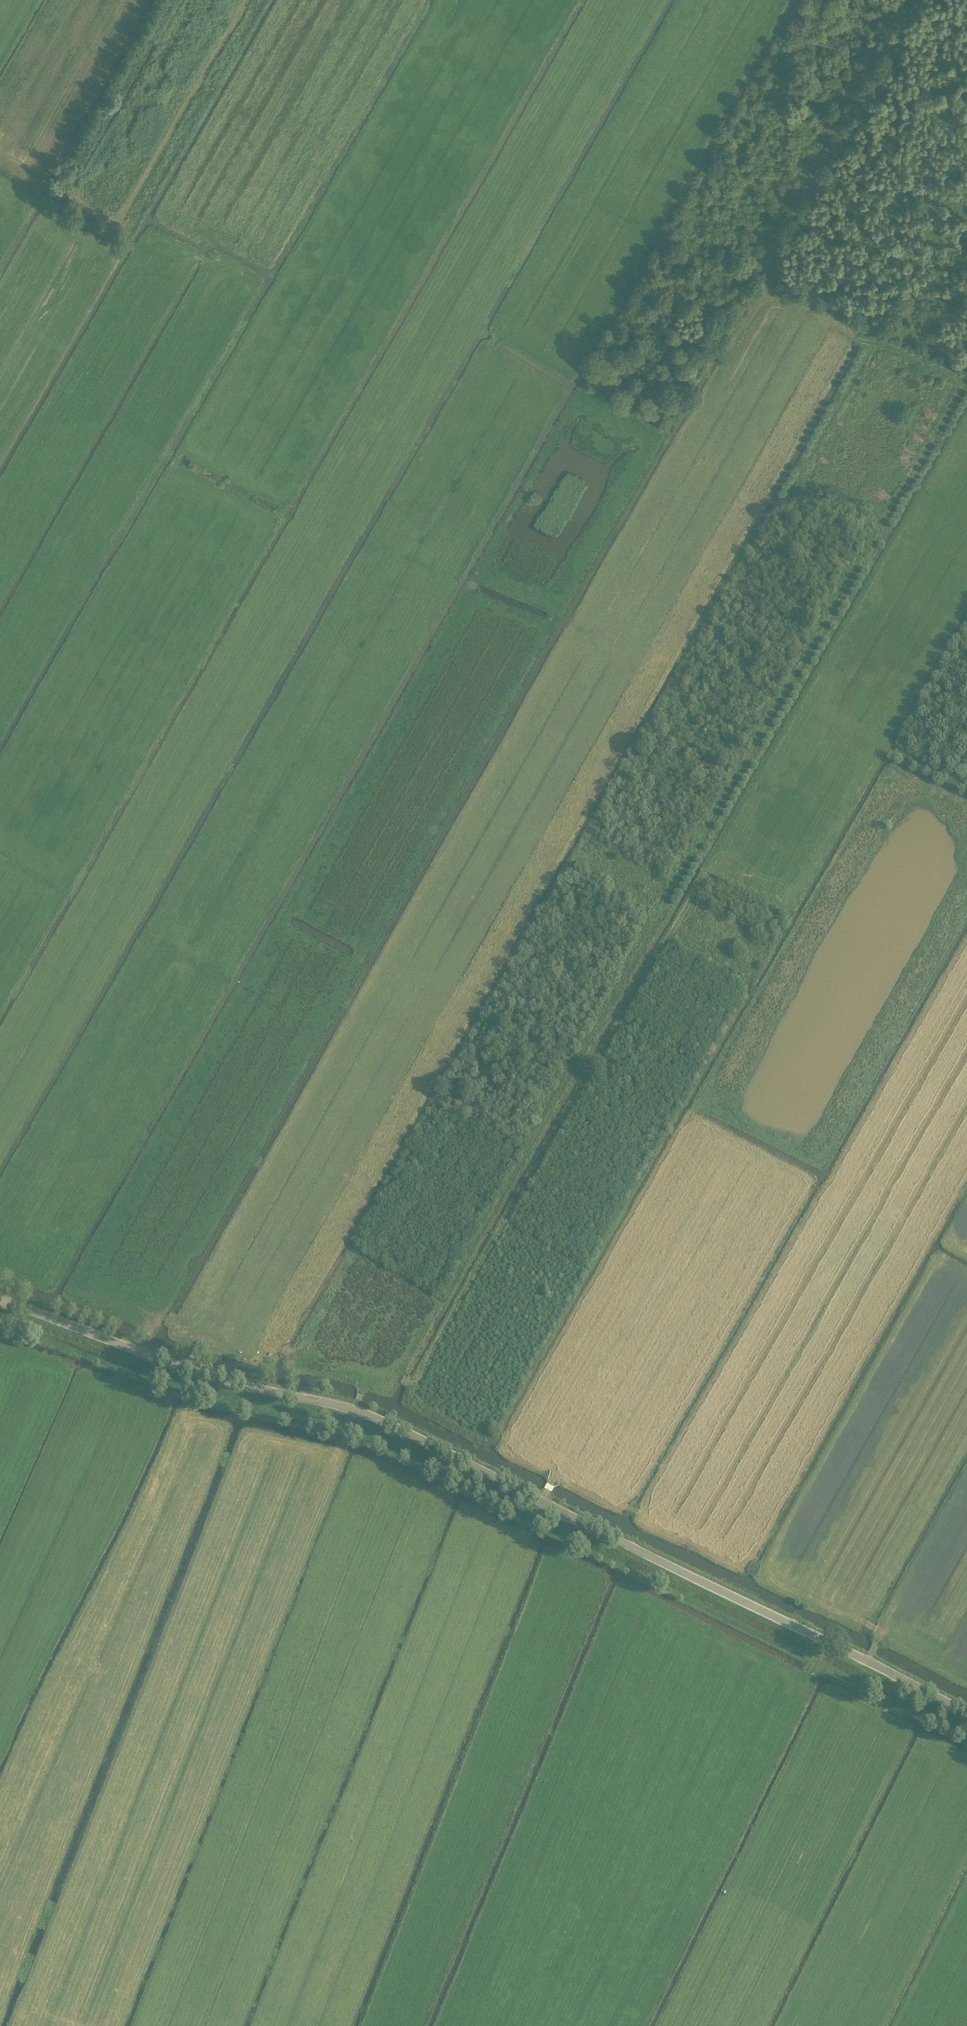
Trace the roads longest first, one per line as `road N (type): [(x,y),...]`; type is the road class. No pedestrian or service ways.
road 1 (tertiary): [(966,1714),(369,1415),(180,1368),(0,1301)]
road 2 (track): [(640,2025),(810,1684)]

